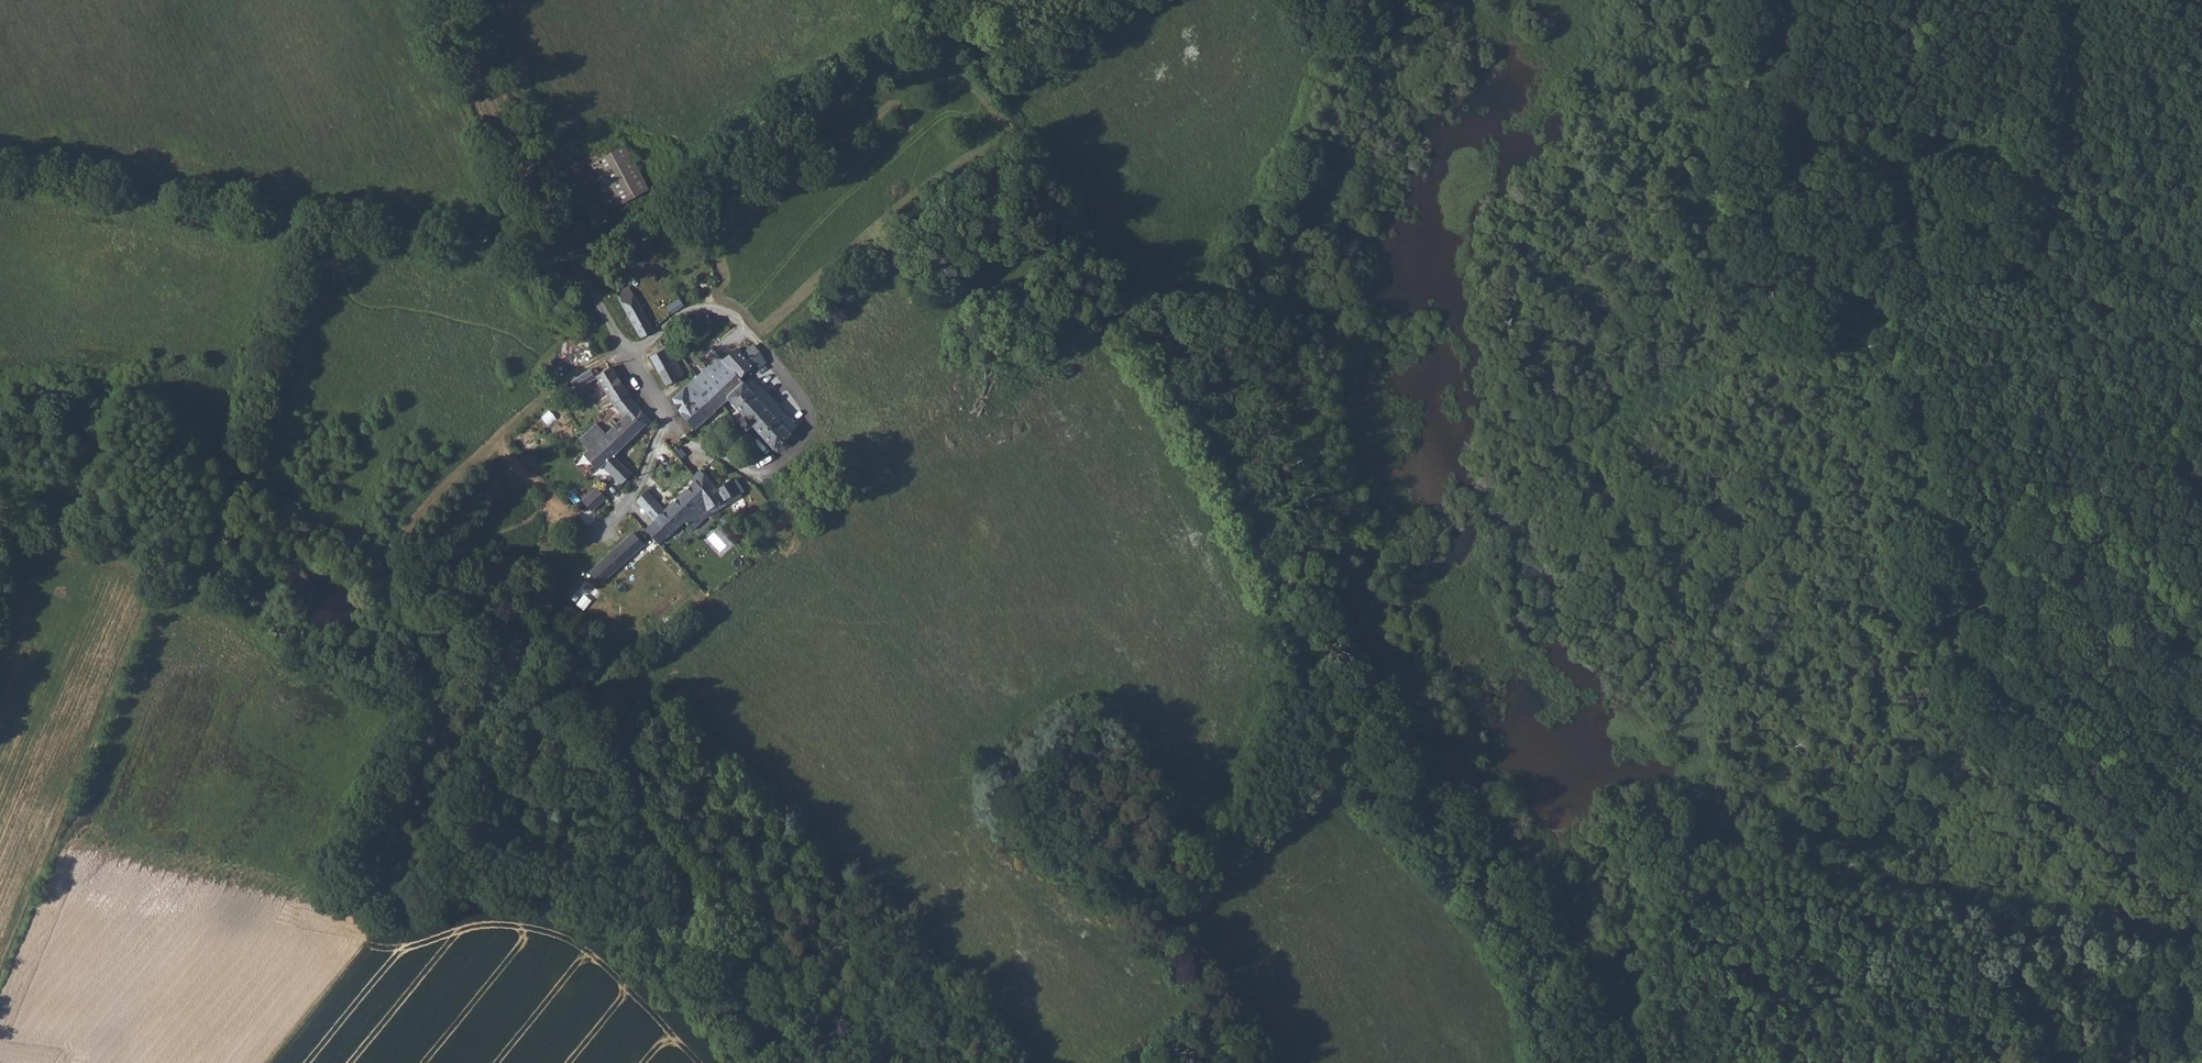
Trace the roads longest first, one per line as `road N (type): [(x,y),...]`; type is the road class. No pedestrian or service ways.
road 1 (track): [(666,417),(626,353),(693,314),(719,316),(749,333),(807,415),(799,450),(755,483)]
road 2 (unclassified): [(444,0),(626,353)]
road 3 (track): [(584,482),(547,432),(547,408),(559,387),(622,345)]

